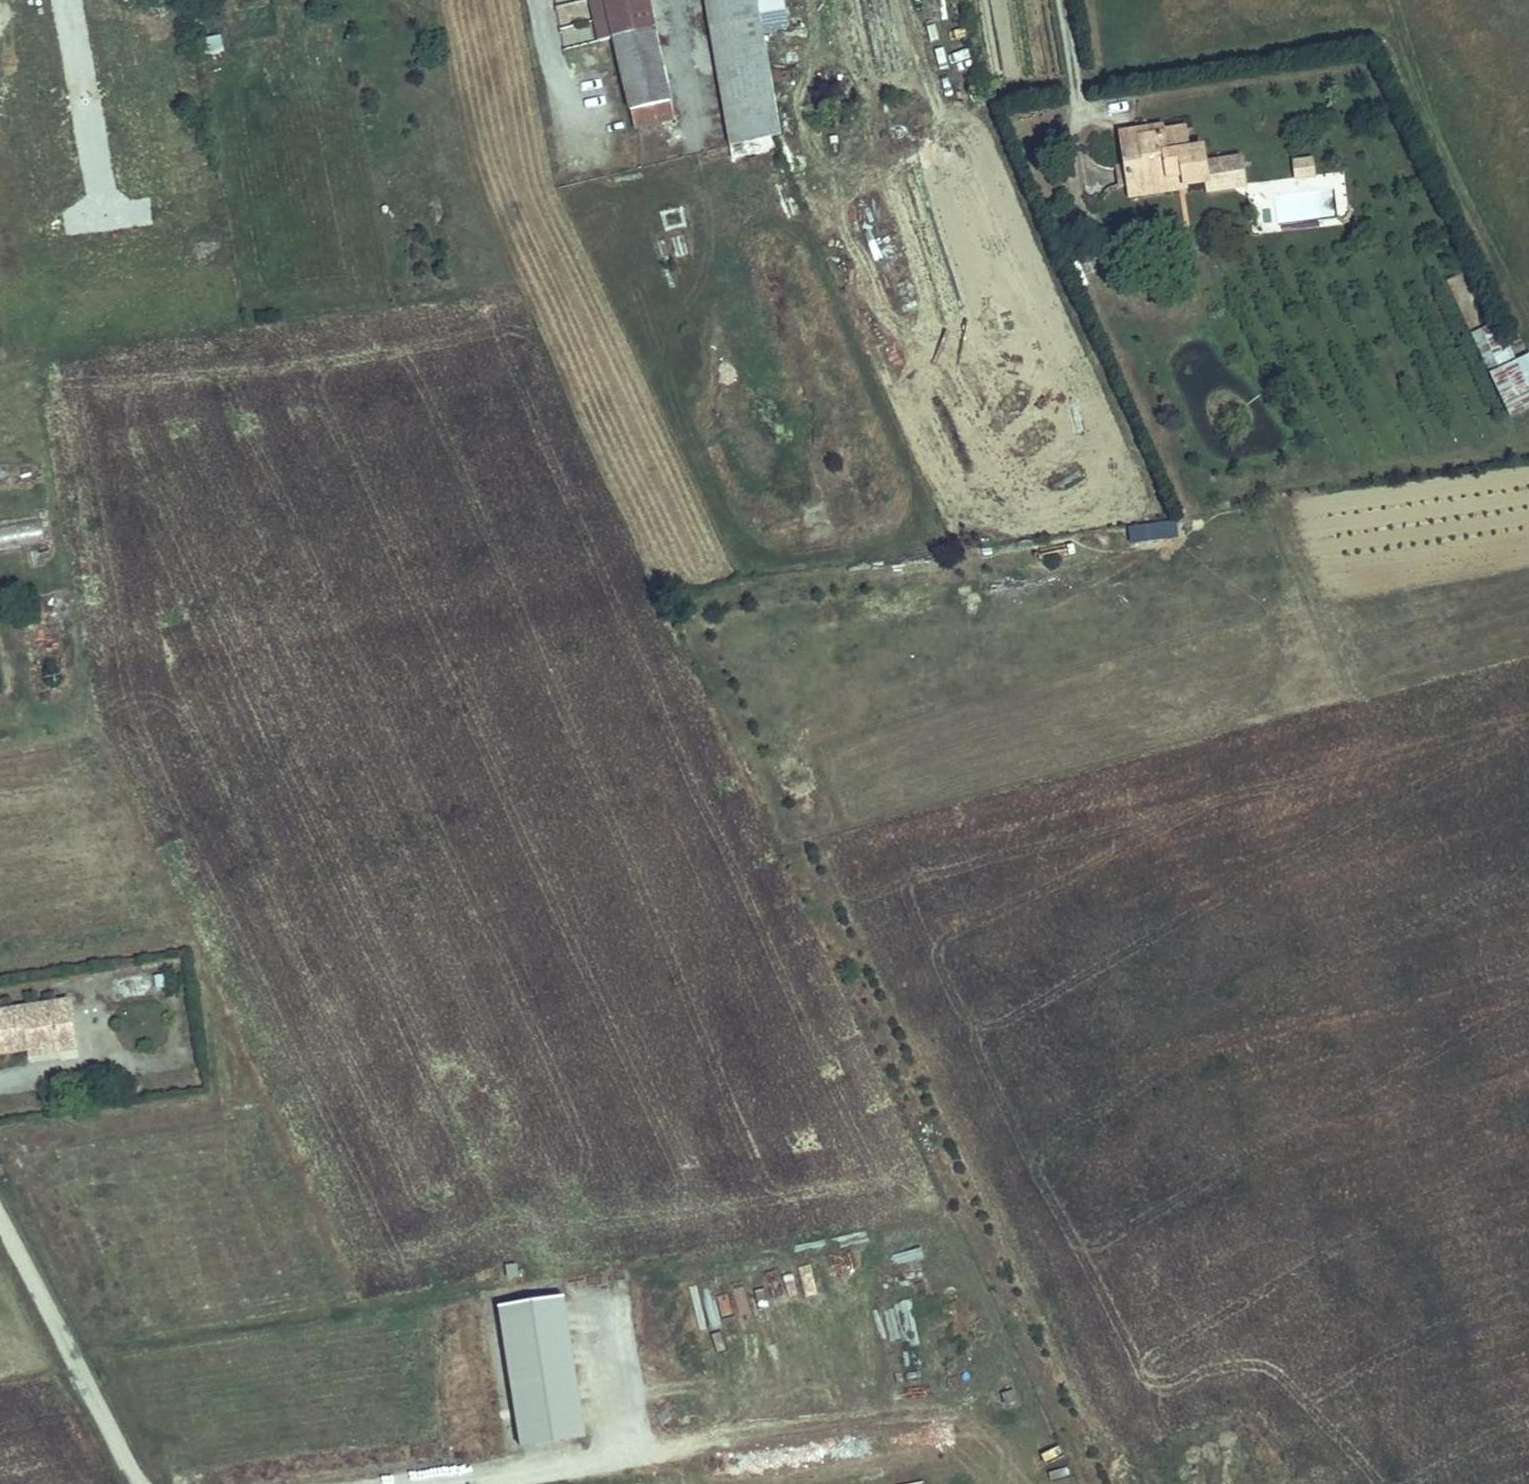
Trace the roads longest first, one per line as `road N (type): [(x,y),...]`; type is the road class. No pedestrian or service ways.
road 1 (unclassified): [(0,1221),(138,1483)]

